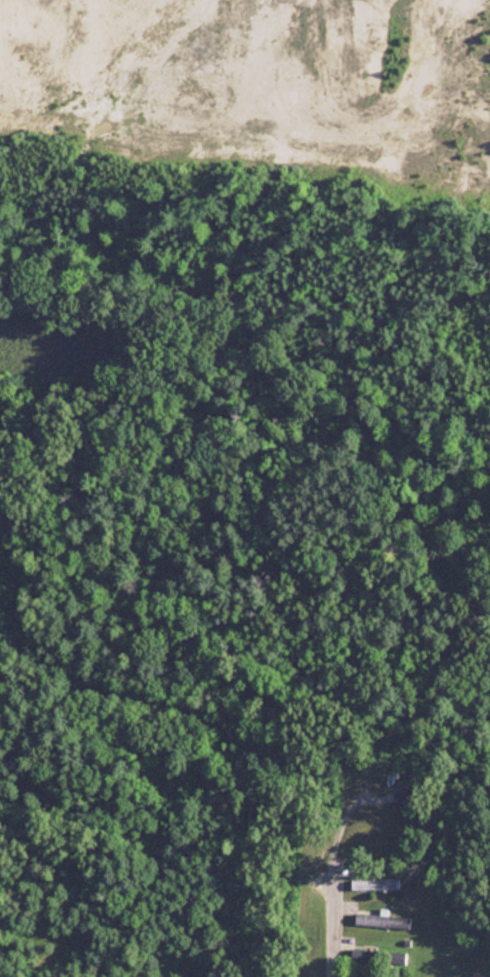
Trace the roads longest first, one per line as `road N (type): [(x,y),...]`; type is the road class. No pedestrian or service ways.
road 1 (residential): [(337,976),(340,819)]

